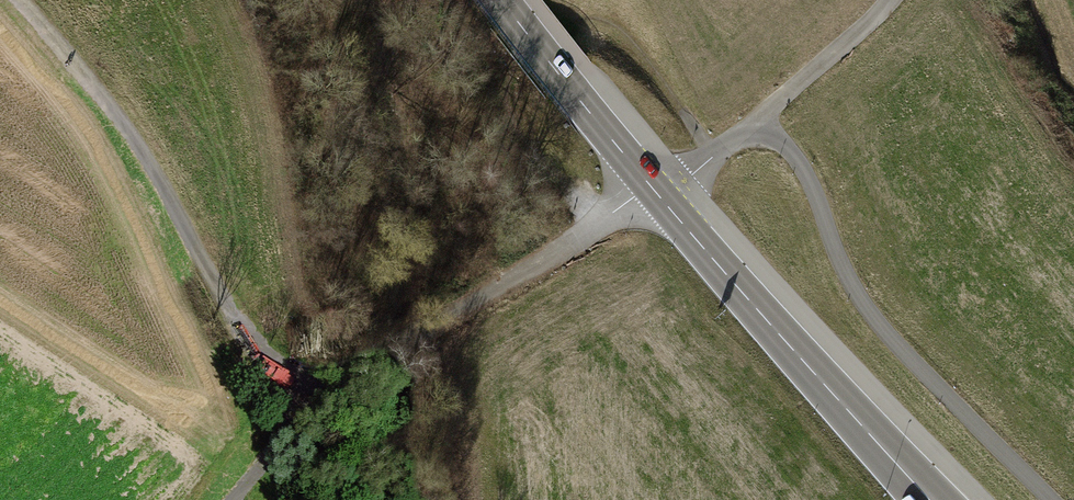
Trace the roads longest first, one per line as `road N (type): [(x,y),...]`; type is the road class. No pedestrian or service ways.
road 1 (track): [(33,0),(136,118),(171,172),(306,418)]
road 2 (unclassified): [(1051,499),(874,313),(806,164),(788,137),(757,119)]
road 3 (secondary): [(928,499),(657,194)]
road 4 (secondary): [(657,194),(502,0)]
road 5 (track): [(447,312),(657,194)]
road 6 (track): [(456,499),(447,312)]
road 7 (track): [(306,418),(447,312)]
road 8 (unclassified): [(657,194),(757,119)]

